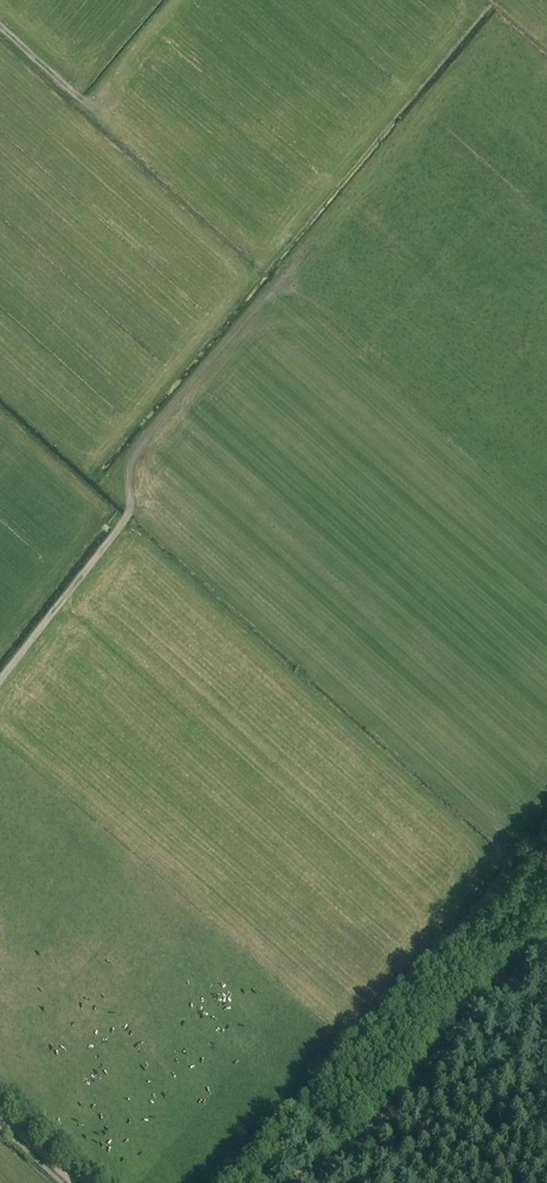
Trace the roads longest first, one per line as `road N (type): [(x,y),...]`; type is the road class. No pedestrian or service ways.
road 1 (track): [(314,238),(152,432),(121,525),(0,683)]
road 2 (track): [(314,1182),(375,1135),(546,930)]

